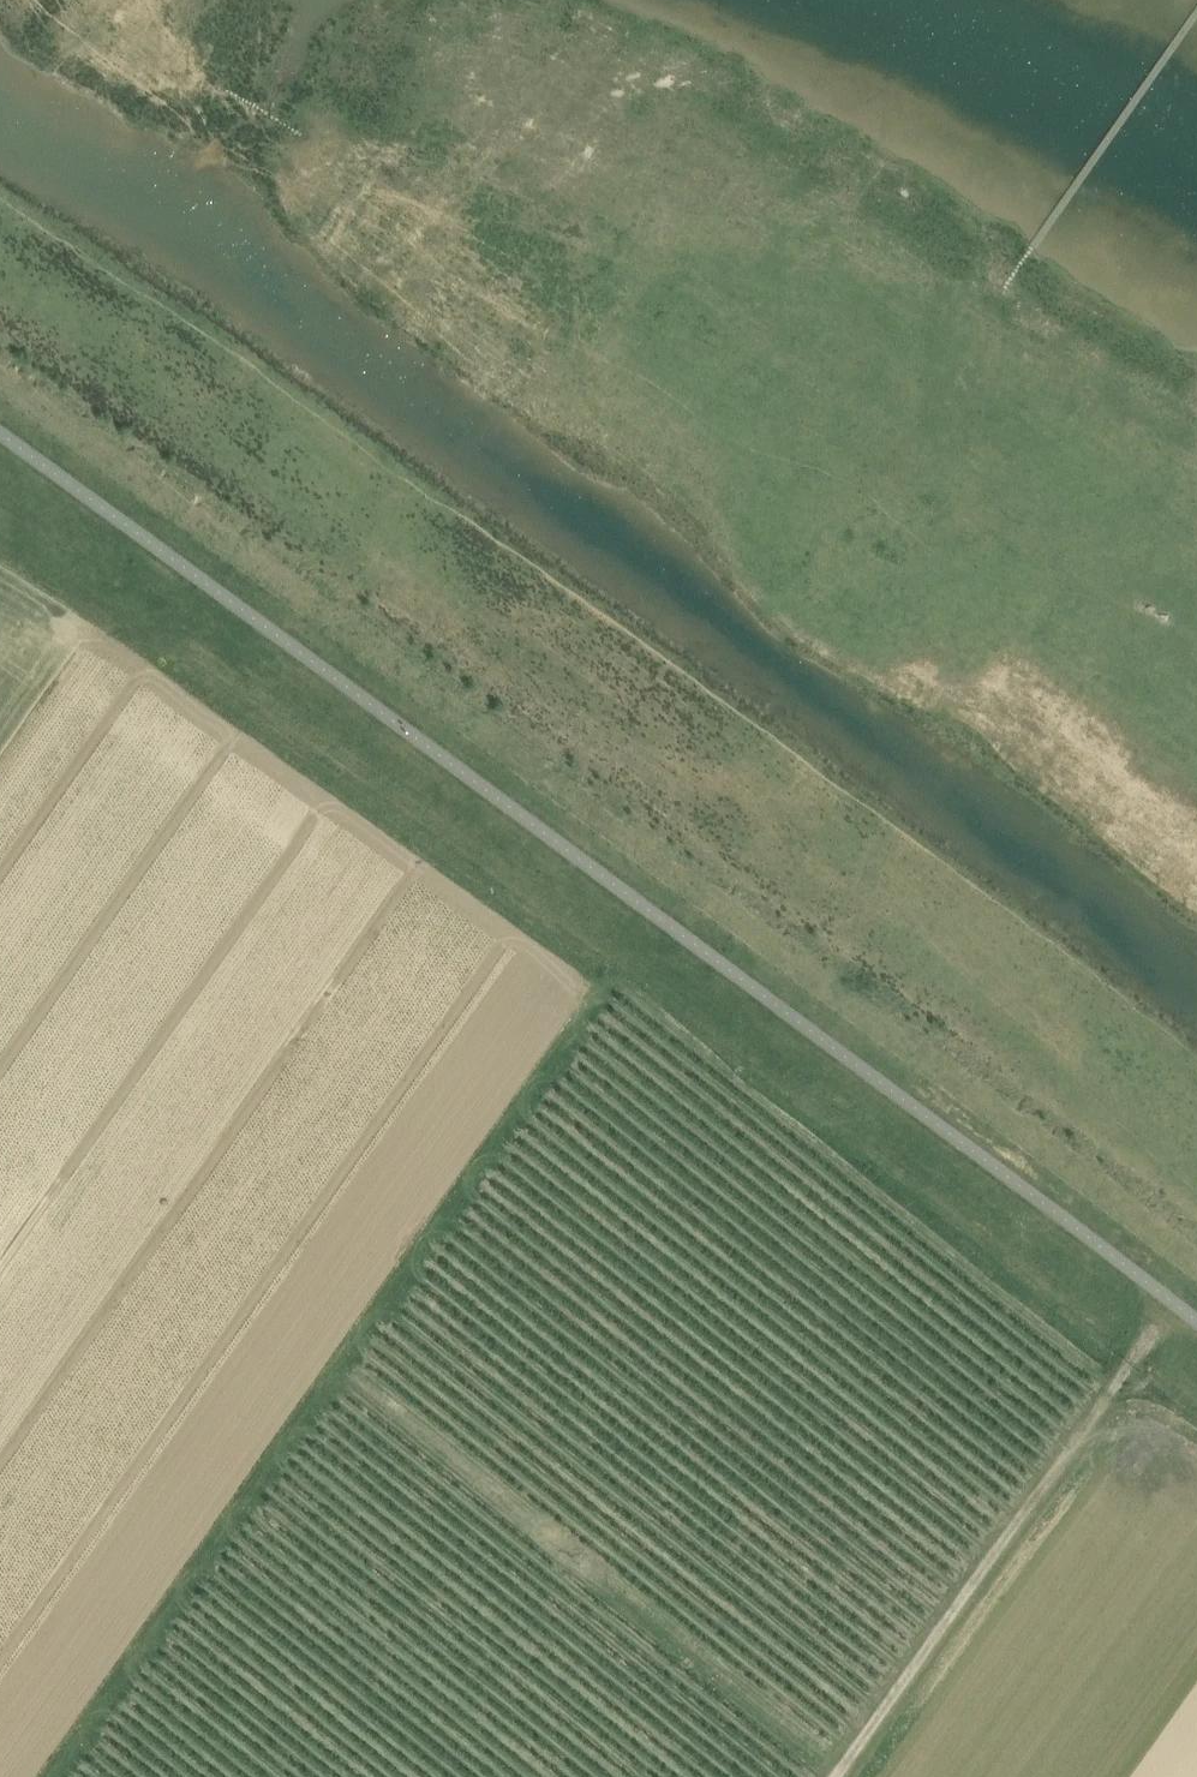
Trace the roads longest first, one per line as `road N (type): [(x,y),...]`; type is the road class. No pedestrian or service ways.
road 1 (track): [(1176,1299),(838,1776)]

